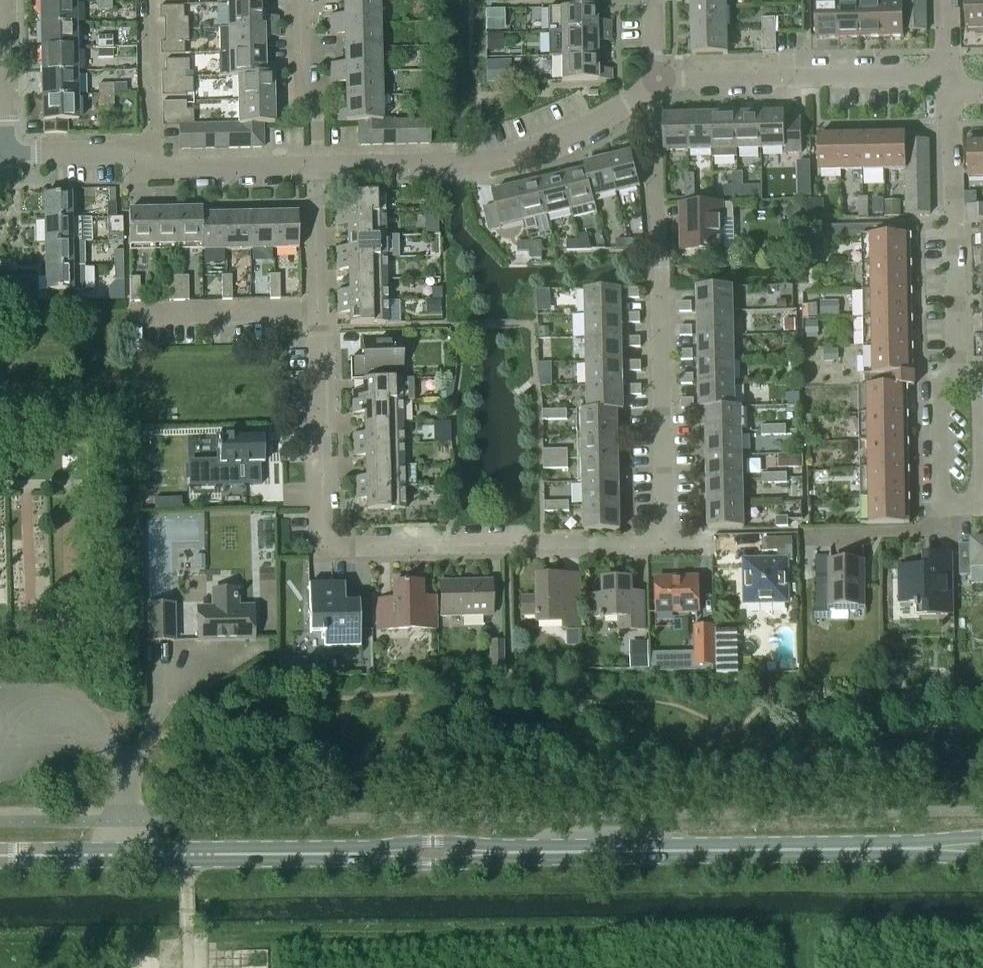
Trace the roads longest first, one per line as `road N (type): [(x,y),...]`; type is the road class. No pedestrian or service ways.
road 1 (residential): [(664,546),(321,546),(319,314)]
road 2 (residential): [(664,546),(658,180),(620,112)]
road 3 (secondary): [(500,851),(931,849)]
road 4 (secondary): [(364,852),(0,855)]
road 5 (residential): [(317,169),(496,166),(620,112)]
road 6 (residential): [(659,79),(912,76),(952,95)]
road 7 (residential): [(958,373),(952,95)]
road 8 (residential): [(137,317),(319,314)]
road 9 (residential): [(302,0),(301,78),(315,112),(317,169)]
road 10 (residential): [(150,168),(149,0)]
road 11 (residential): [(150,168),(317,169)]
road 12 (residential): [(10,152),(1,0)]
road 13 (residential): [(809,541),(920,537),(944,506)]
road 14 (residential): [(319,314),(317,169)]
road 15 (residential): [(10,152),(119,155),(150,168)]
road 16 (residential): [(980,506),(978,398),(958,373)]
road 17 (secondary): [(364,852),(449,865),(500,851)]
road 18 (residential): [(944,506),(941,396),(958,373)]
road 19 (secondary): [(500,851),(445,843),(364,852)]

